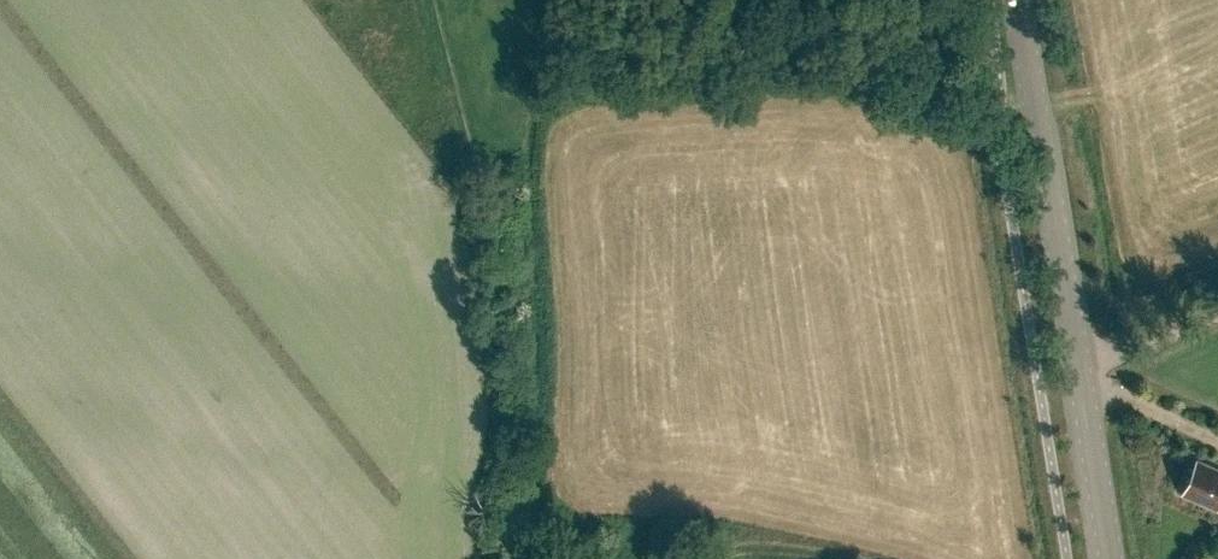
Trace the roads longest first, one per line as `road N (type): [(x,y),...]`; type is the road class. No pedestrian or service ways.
road 1 (secondary): [(1107,558),(1015,0)]

